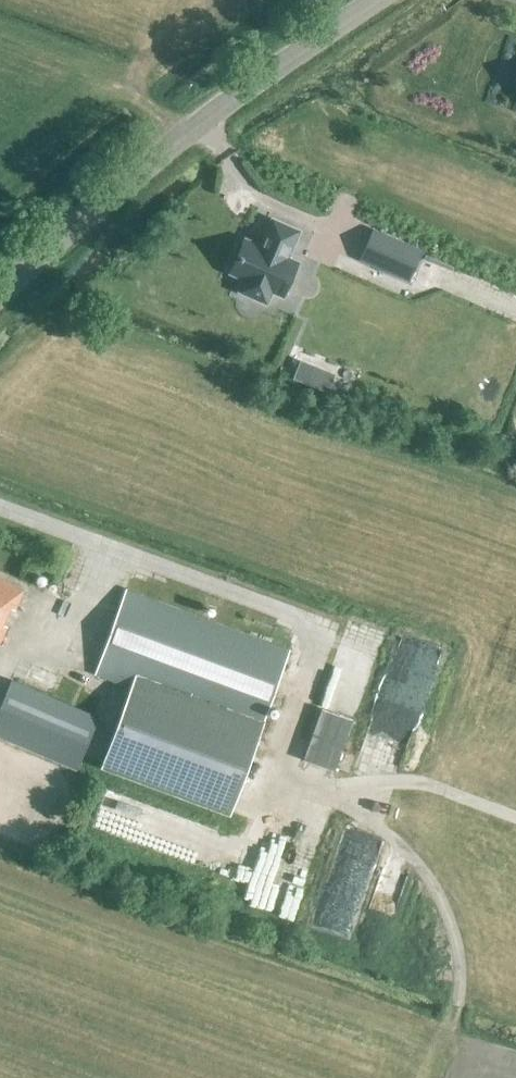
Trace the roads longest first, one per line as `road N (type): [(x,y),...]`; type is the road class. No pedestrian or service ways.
road 1 (tertiary): [(0,290),(202,121),(376,0)]

